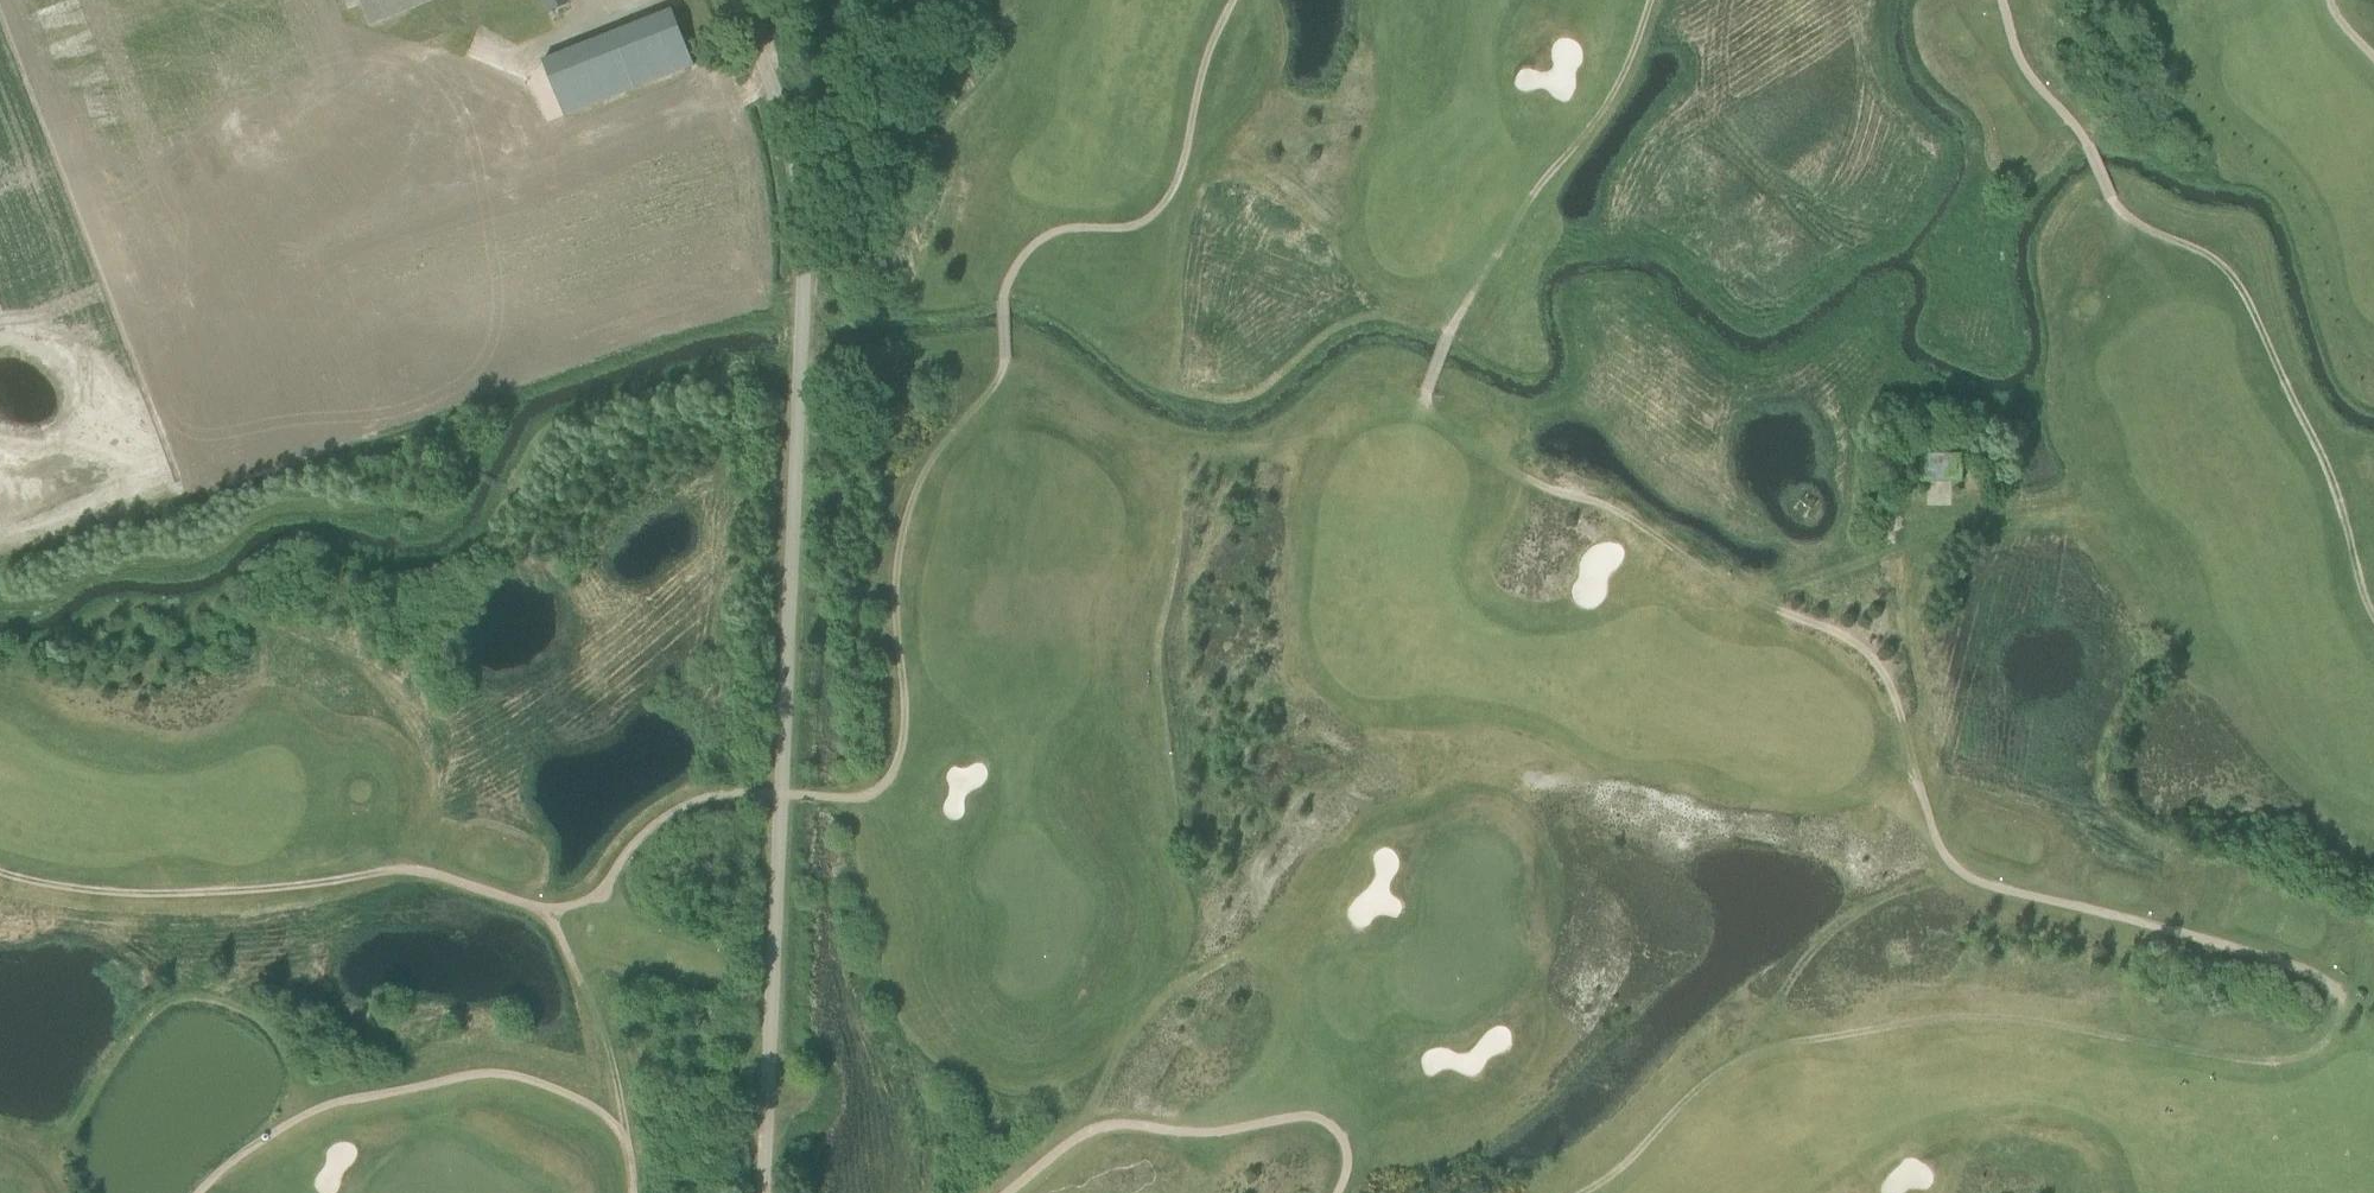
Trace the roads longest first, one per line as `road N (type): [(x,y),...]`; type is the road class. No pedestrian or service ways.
road 1 (unclassified): [(759,1192),(803,169),(735,0)]
road 2 (track): [(803,169),(852,133),(895,74),(931,0)]

